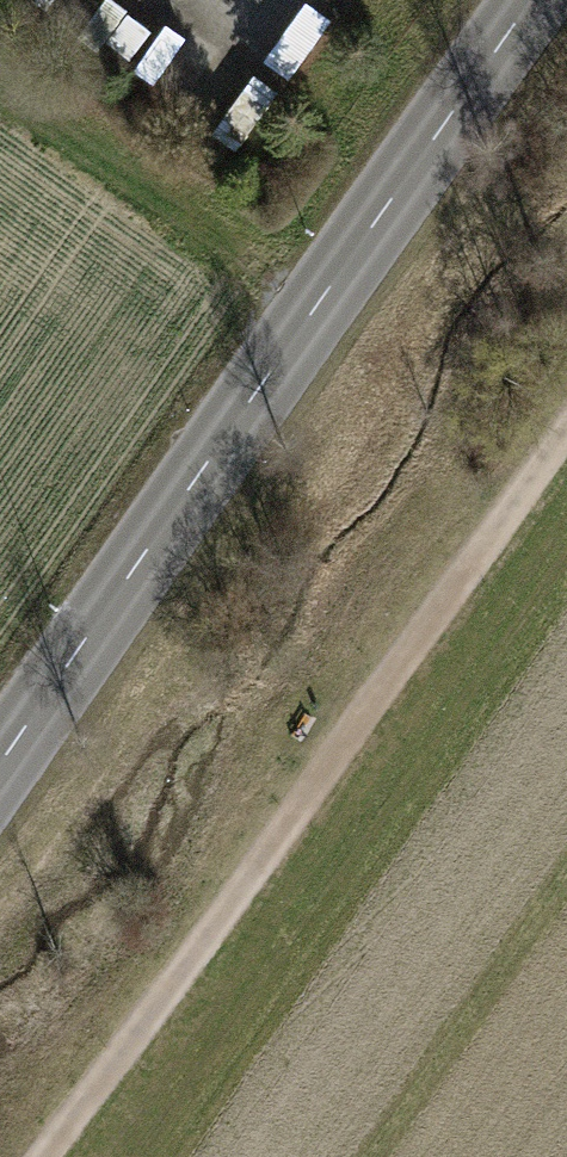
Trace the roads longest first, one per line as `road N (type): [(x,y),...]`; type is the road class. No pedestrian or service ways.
road 1 (secondary): [(539,0),(0,764)]
road 2 (track): [(42,1156),(566,422)]

